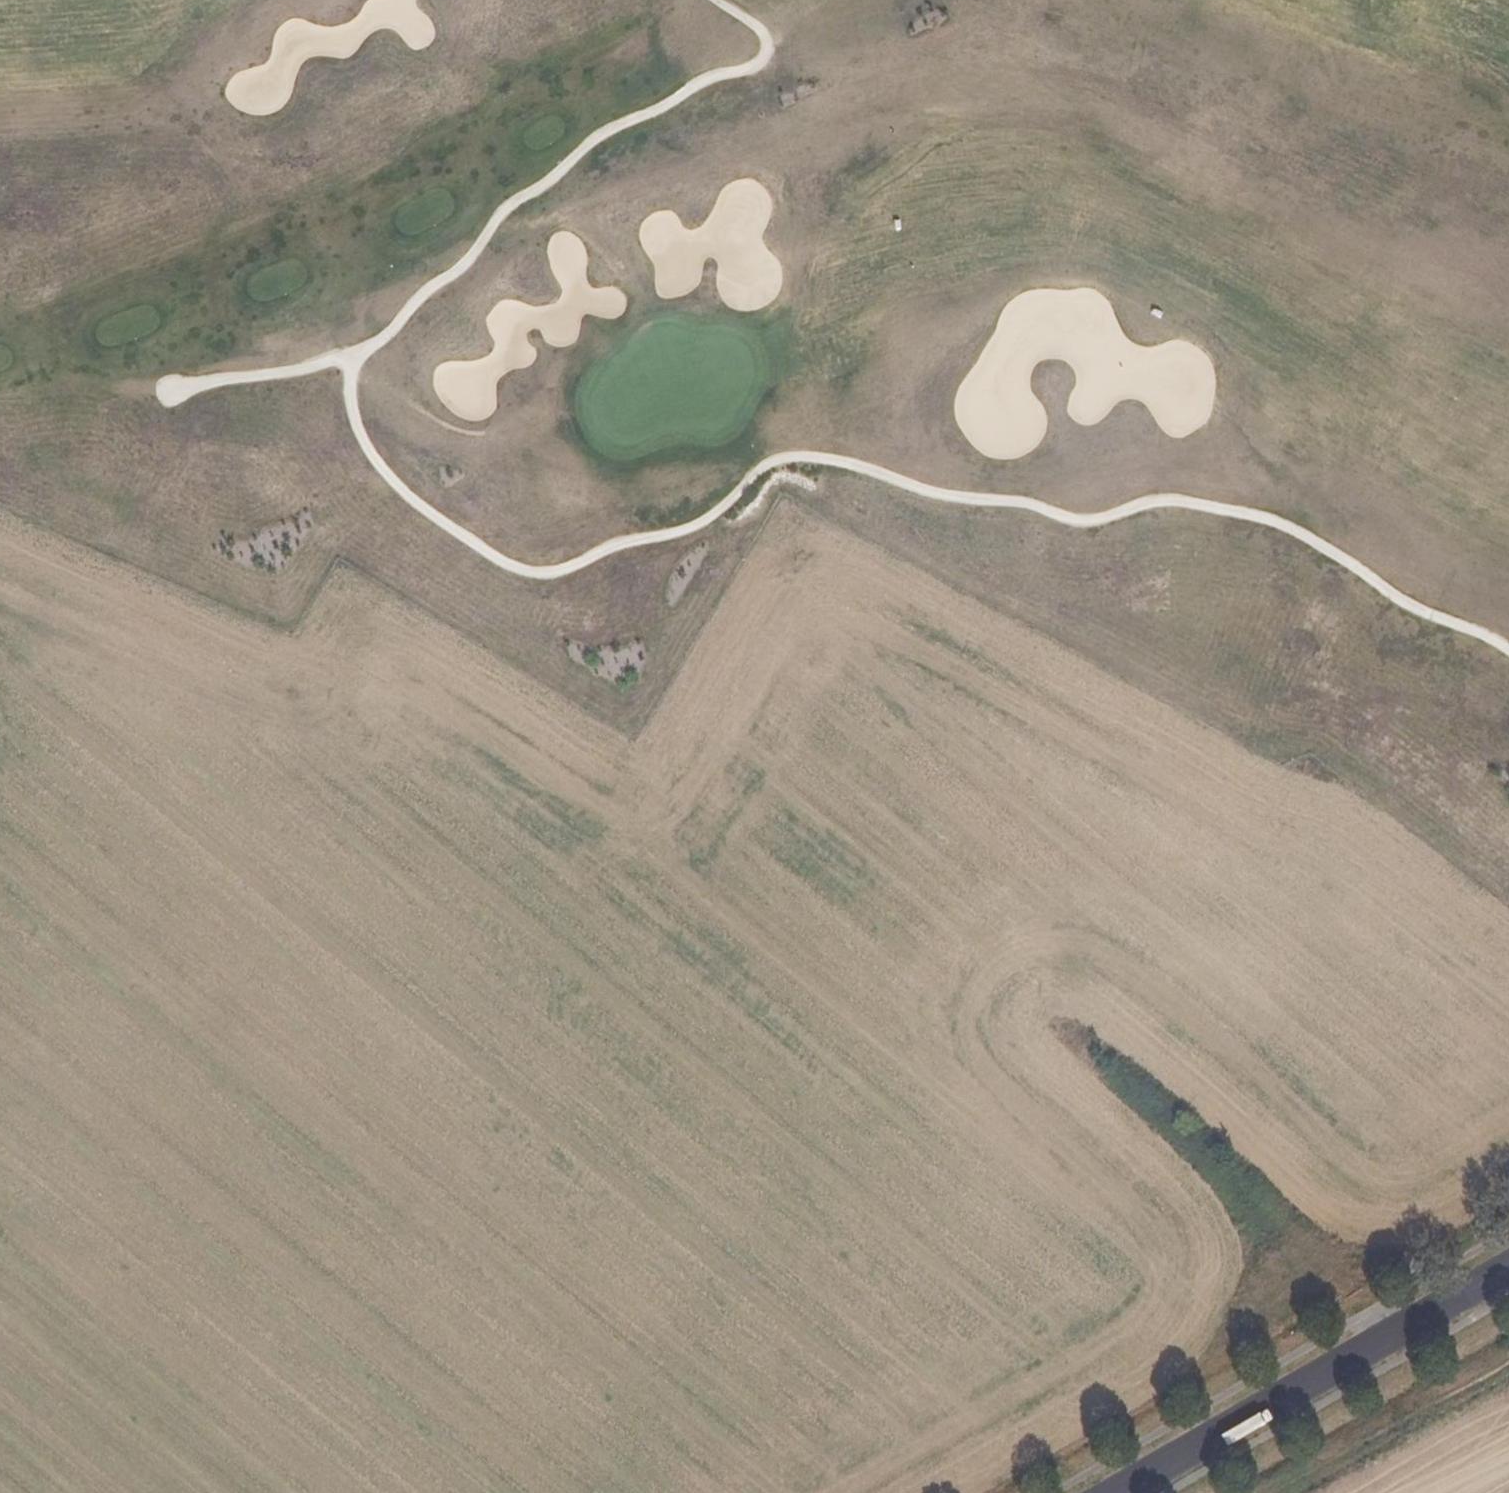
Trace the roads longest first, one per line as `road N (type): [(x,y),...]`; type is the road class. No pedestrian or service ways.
road 1 (secondary): [(1120,1492),(1508,1270)]

